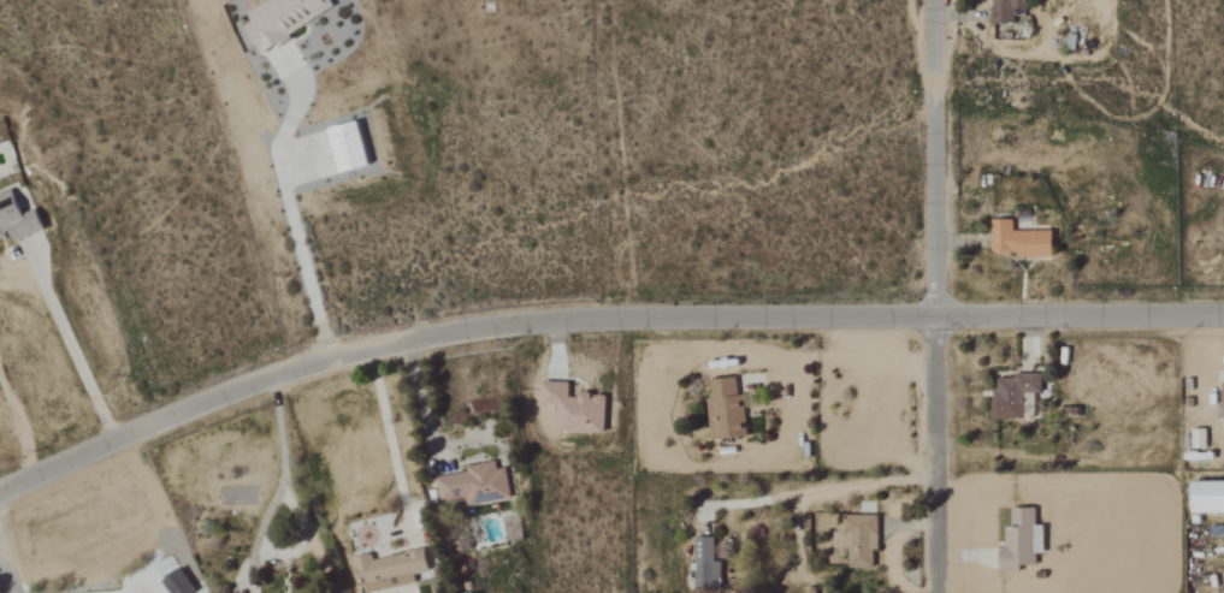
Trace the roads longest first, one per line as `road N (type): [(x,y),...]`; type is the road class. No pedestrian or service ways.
road 1 (residential): [(0,493),(201,404),(347,355),(442,336),(680,319),(1223,318)]
road 2 (residential): [(938,592),(936,0)]

